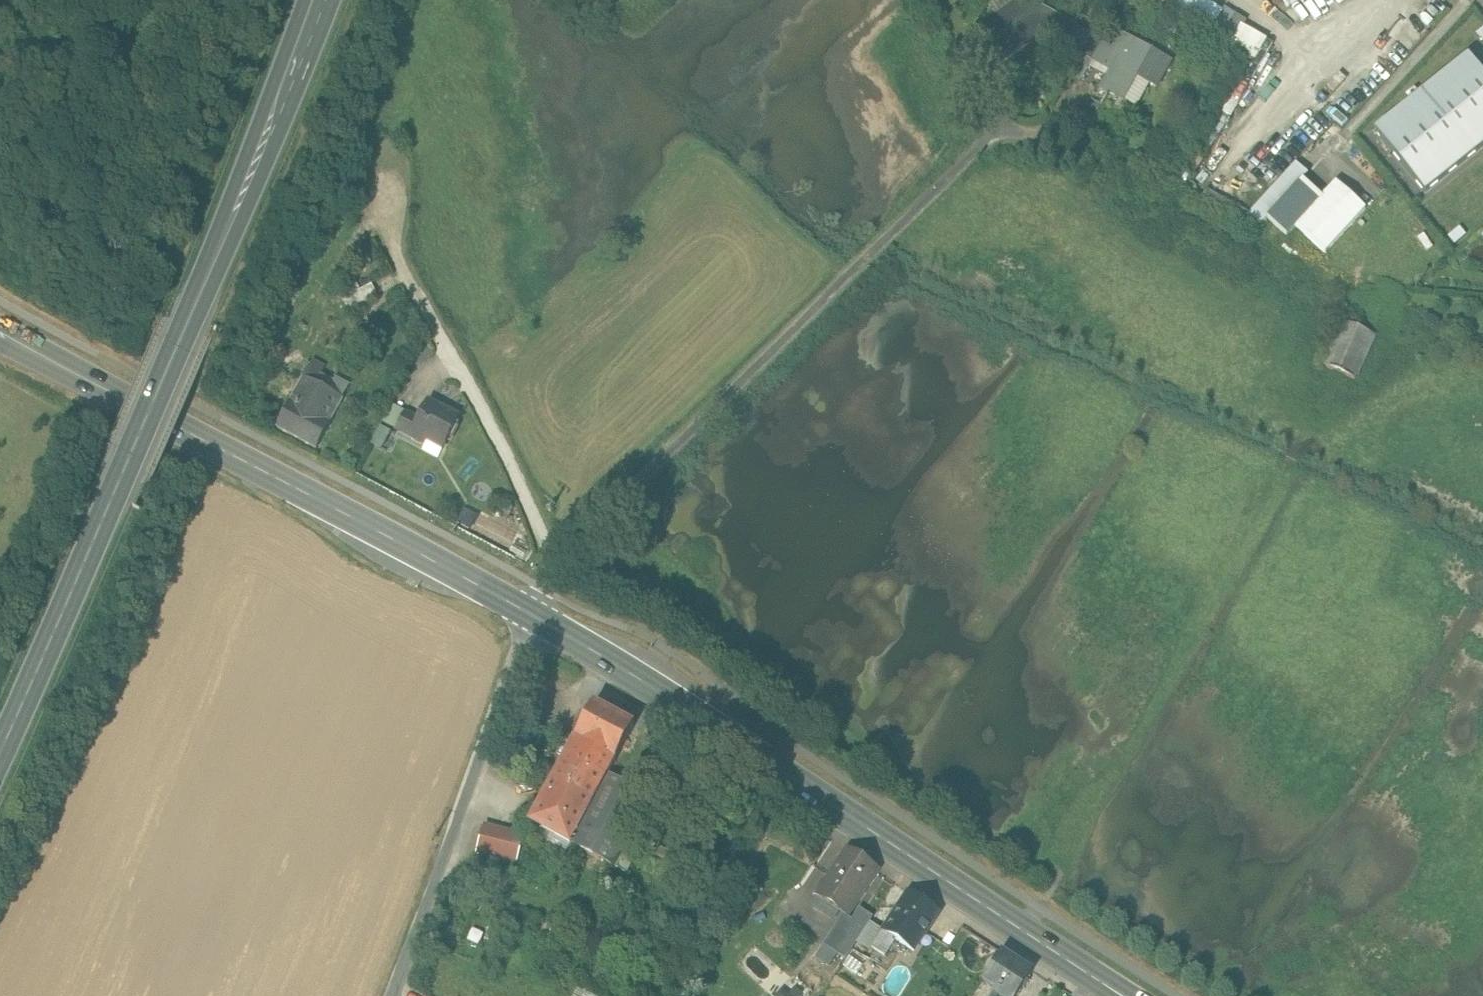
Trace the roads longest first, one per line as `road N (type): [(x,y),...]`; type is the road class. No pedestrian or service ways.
road 1 (primary): [(317,0),(135,460),(0,761)]
road 2 (secondary): [(1127,995),(533,616)]
road 3 (secondary): [(533,616),(0,331)]
road 4 (unclassified): [(396,995),(533,616)]

